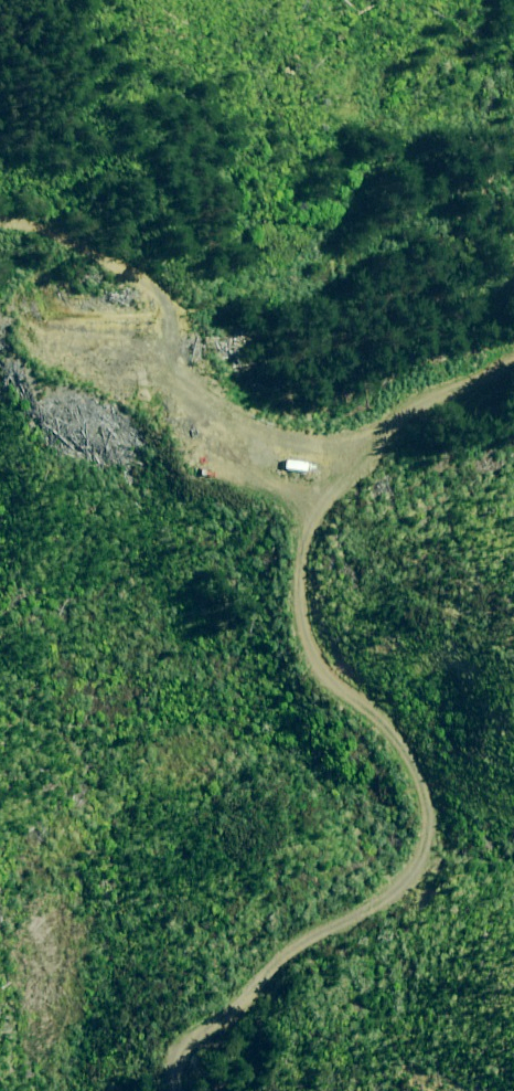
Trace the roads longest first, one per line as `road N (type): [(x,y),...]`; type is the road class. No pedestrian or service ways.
road 1 (track): [(0,275),(89,281),(162,319),(227,439),(319,553),(311,665),(339,841),(266,934),(136,1015),(113,1054),(84,1076),(82,1090)]
road 2 (track): [(513,633),(333,558),(324,535),(513,346)]

